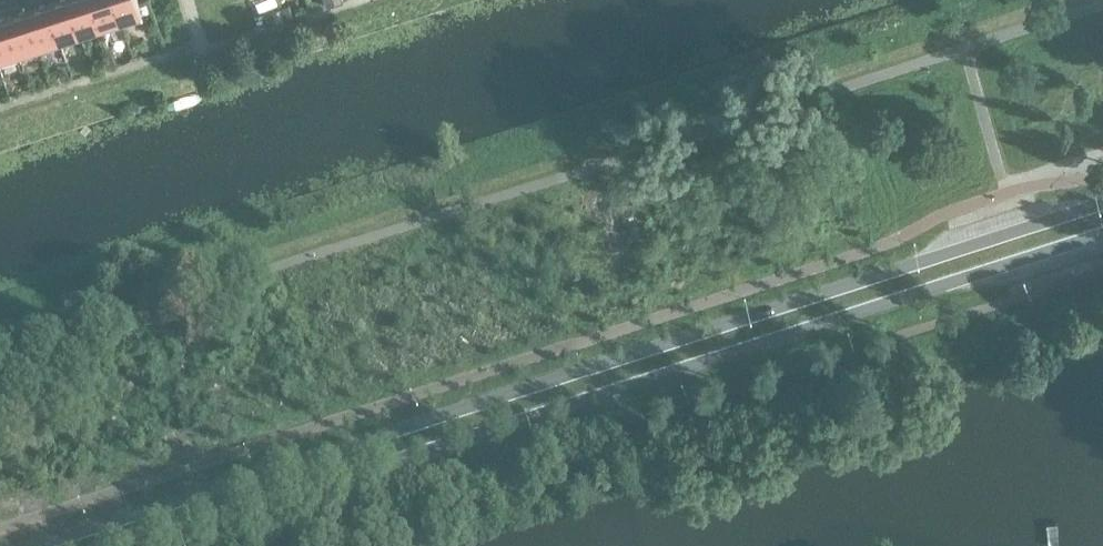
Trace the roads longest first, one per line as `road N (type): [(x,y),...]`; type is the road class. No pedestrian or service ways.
road 1 (secondary): [(1102,202),(30,545)]
road 2 (secondary): [(136,545),(1102,234)]

